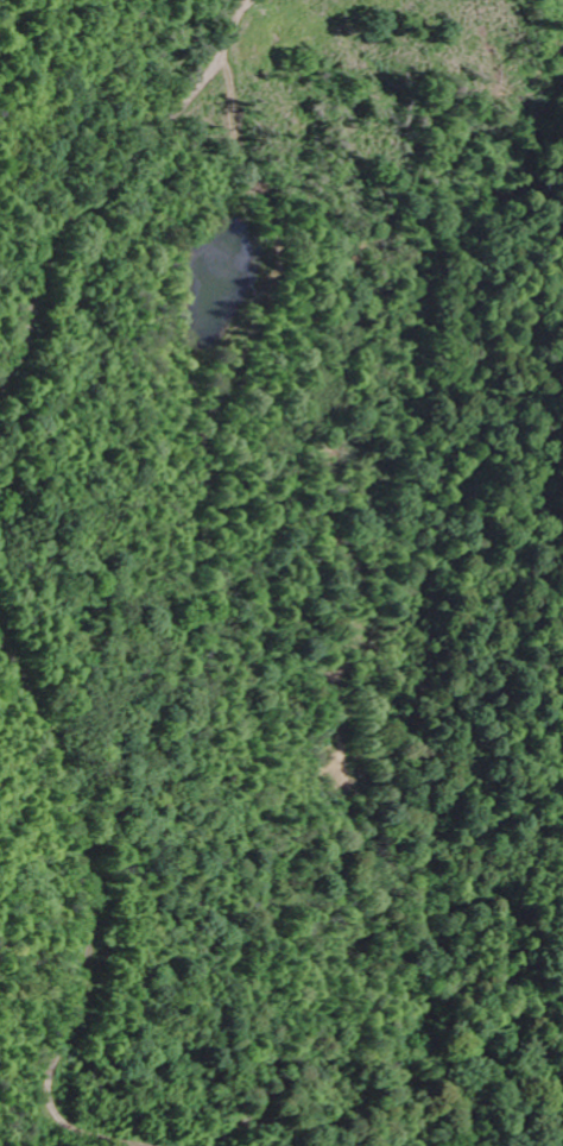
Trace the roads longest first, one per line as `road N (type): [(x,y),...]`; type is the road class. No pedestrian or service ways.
road 1 (track): [(244,0),(221,36),(234,162),(264,215),(274,273),(243,363),(205,417),(214,516),(277,634),(344,722),(352,837),(423,1054)]
road 2 (track): [(0,648),(33,707),(78,837),(83,917),(74,1014),(42,1096),(48,1114),(159,1145)]
road 3 (track): [(222,44),(110,188),(40,238),(17,365),(0,387)]

